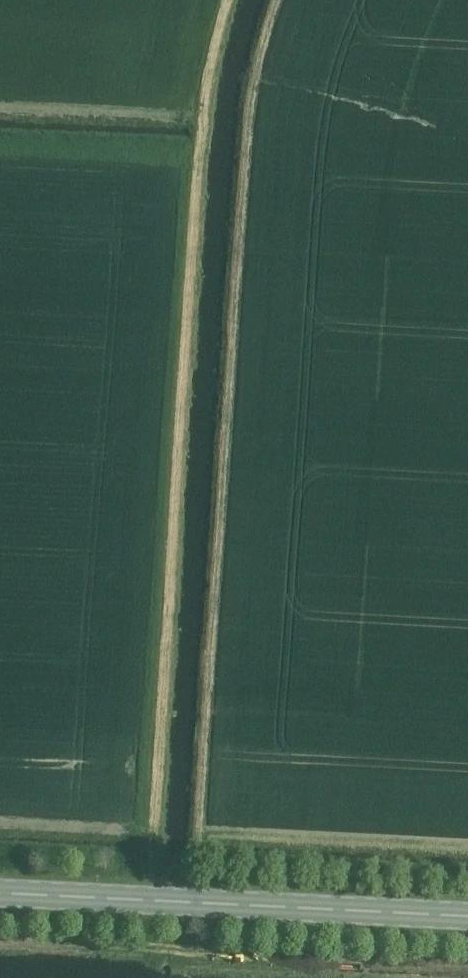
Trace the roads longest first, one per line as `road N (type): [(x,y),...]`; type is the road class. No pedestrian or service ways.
road 1 (primary): [(467,916),(0,893)]

